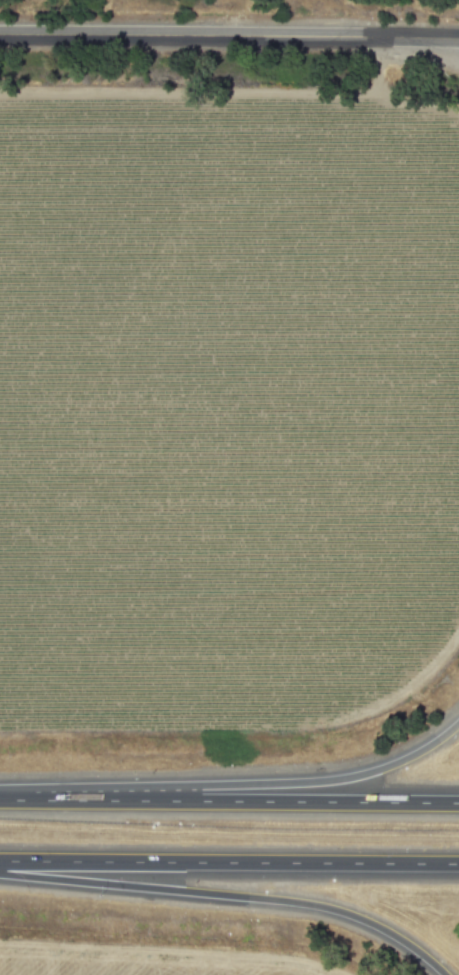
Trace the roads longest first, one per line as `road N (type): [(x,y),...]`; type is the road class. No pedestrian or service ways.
road 1 (motorway): [(0,875),(298,904),(363,922),(440,974)]
road 2 (secondary): [(458,39),(0,34)]
road 3 (motorway): [(458,805),(0,802)]
road 4 (motorway): [(0,863),(458,866)]
road 5 (motorway): [(458,724),(416,755),(348,778),(27,802)]

